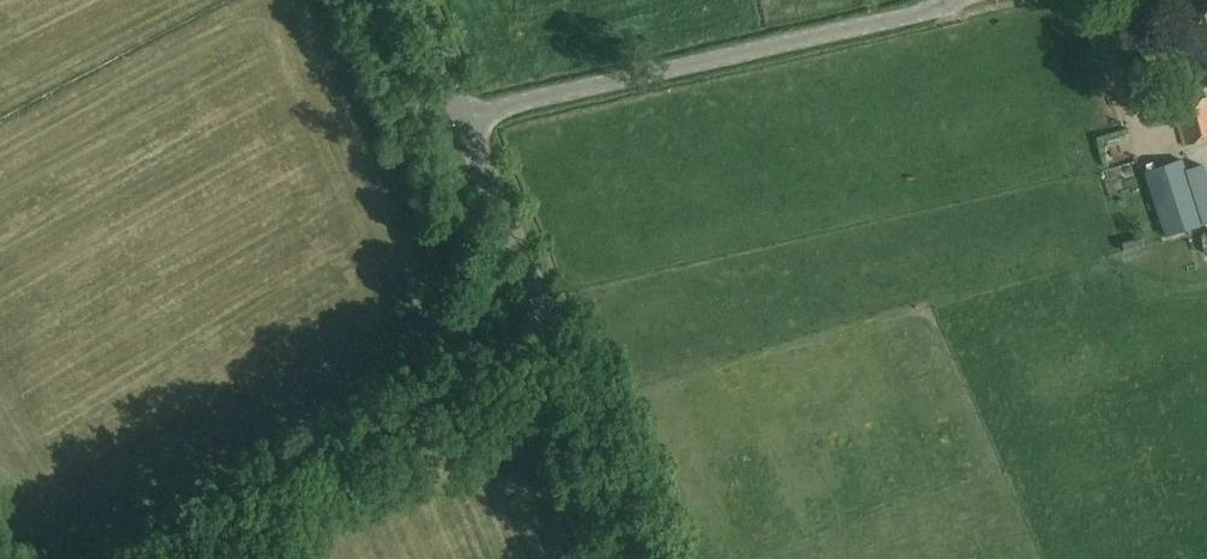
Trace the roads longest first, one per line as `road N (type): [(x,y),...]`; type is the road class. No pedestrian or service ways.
road 1 (unclassified): [(461,115),(951,0)]
road 2 (unclassified): [(198,558),(552,327)]
road 3 (unclassified): [(652,558),(552,327)]
road 4 (unclassified): [(552,327),(461,115)]
road 5 (unclassified): [(461,115),(412,0)]

